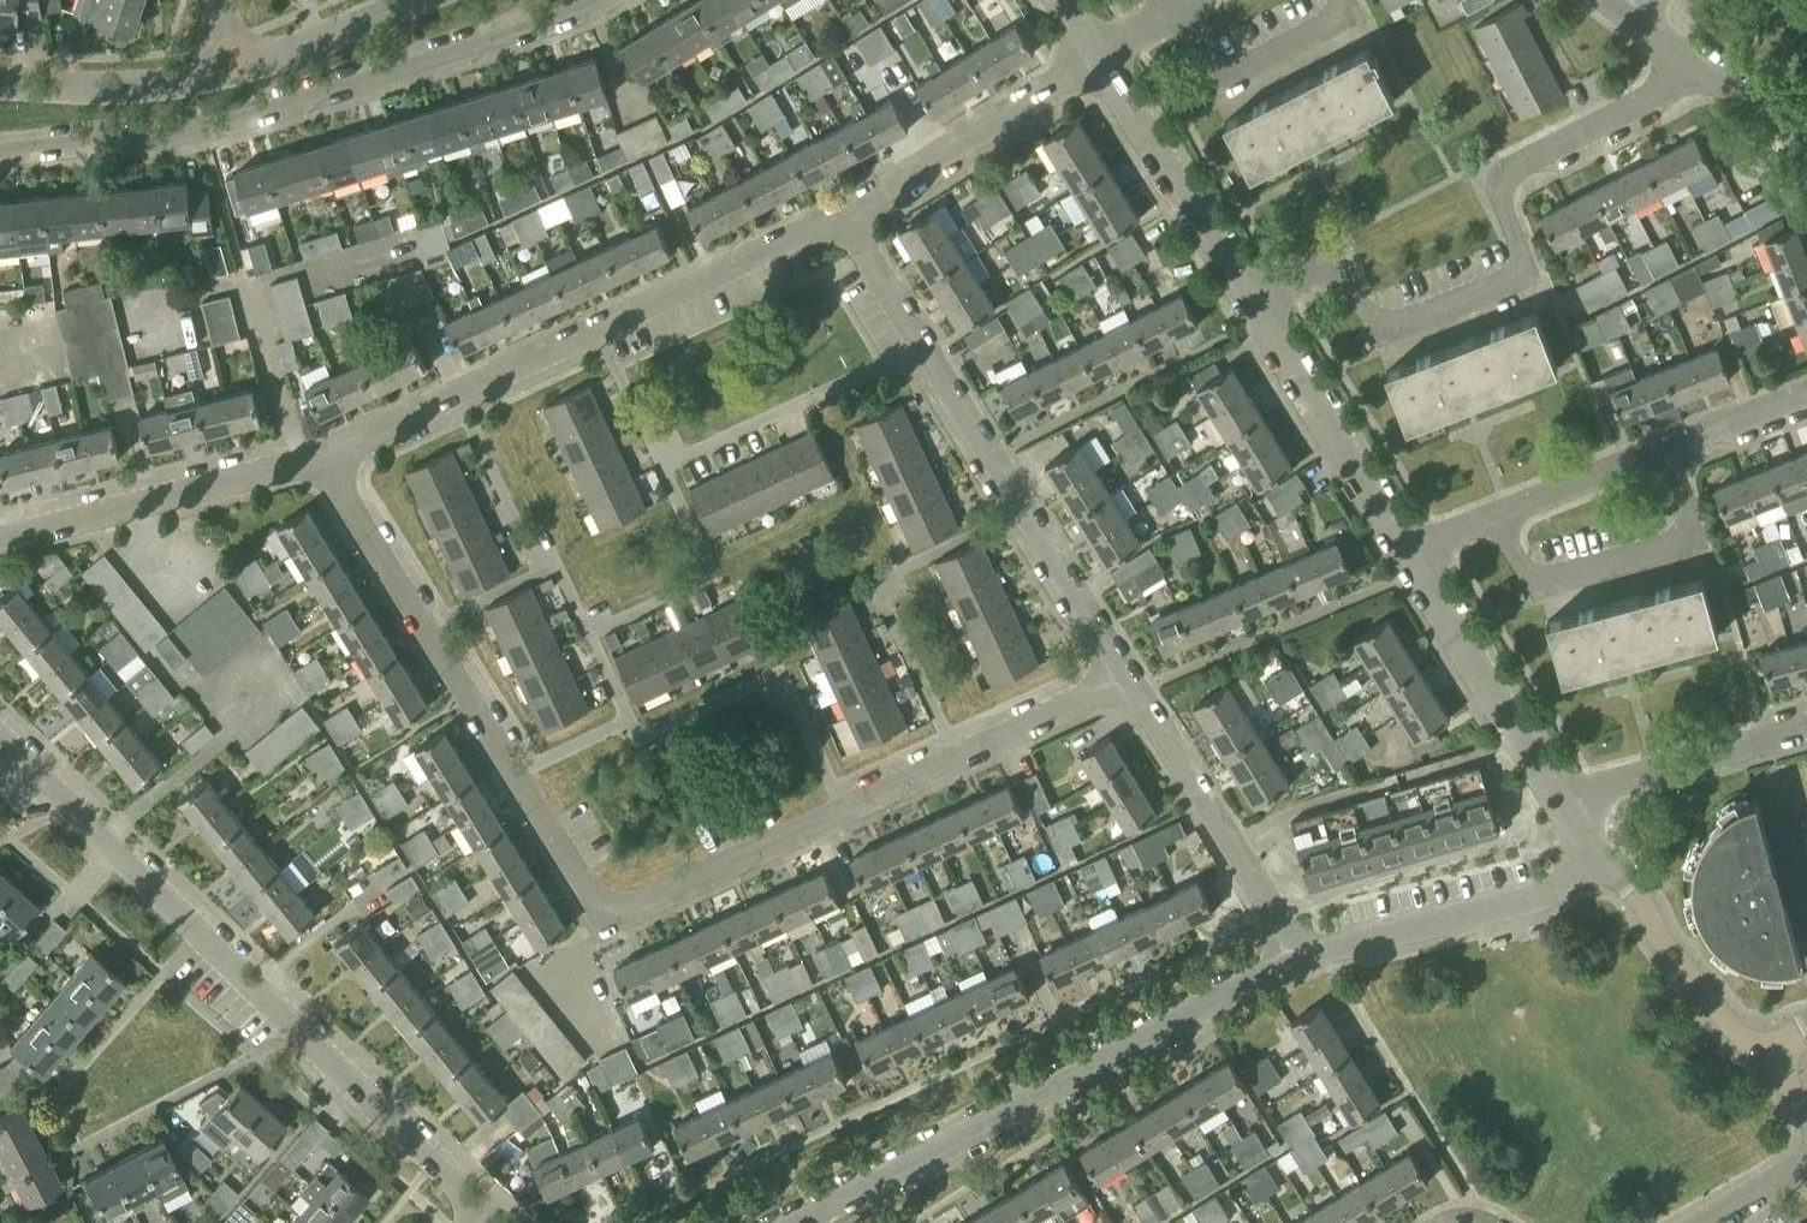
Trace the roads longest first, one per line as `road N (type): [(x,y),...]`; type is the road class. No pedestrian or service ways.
road 1 (residential): [(1128,676),(643,911),(603,917),(422,629),(326,454)]
road 2 (residential): [(489,1219),(0,741)]
road 3 (residential): [(1250,307),(1311,274),(1332,272),(1351,285),(1374,322),(1399,327),(1500,291),(1518,276),(1517,254),(1493,200),(1498,180),(1708,69)]
road 4 (residential): [(0,155),(251,119),(607,0)]
road 5 (residential): [(326,454),(843,211)]
road 6 (residential): [(800,1222),(1303,959)]
road 7 (residential): [(1128,676),(843,211)]
road 8 (residential): [(1404,551),(1806,394)]
road 9 (residential): [(0,541),(326,454)]
road 10 (residential): [(1303,959),(1128,676)]
road 11 (residential): [(1303,959),(1534,902),(1600,855)]
road 12 (residential): [(1560,803),(1404,551)]
road 13 (residential): [(843,211),(1096,62)]
road 14 (residential): [(1250,307),(1096,62)]
road 15 (residential): [(1404,551),(1250,307)]
road 16 (residential): [(1769,1055),(1738,1035),(1672,958),(1600,855)]
road 17 (residential): [(1560,803),(1806,728)]
road 18 (residential): [(0,86),(163,86),(238,66)]
road 19 (residential): [(238,66),(416,0)]
road 20 (residential): [(1806,151),(1708,69)]

